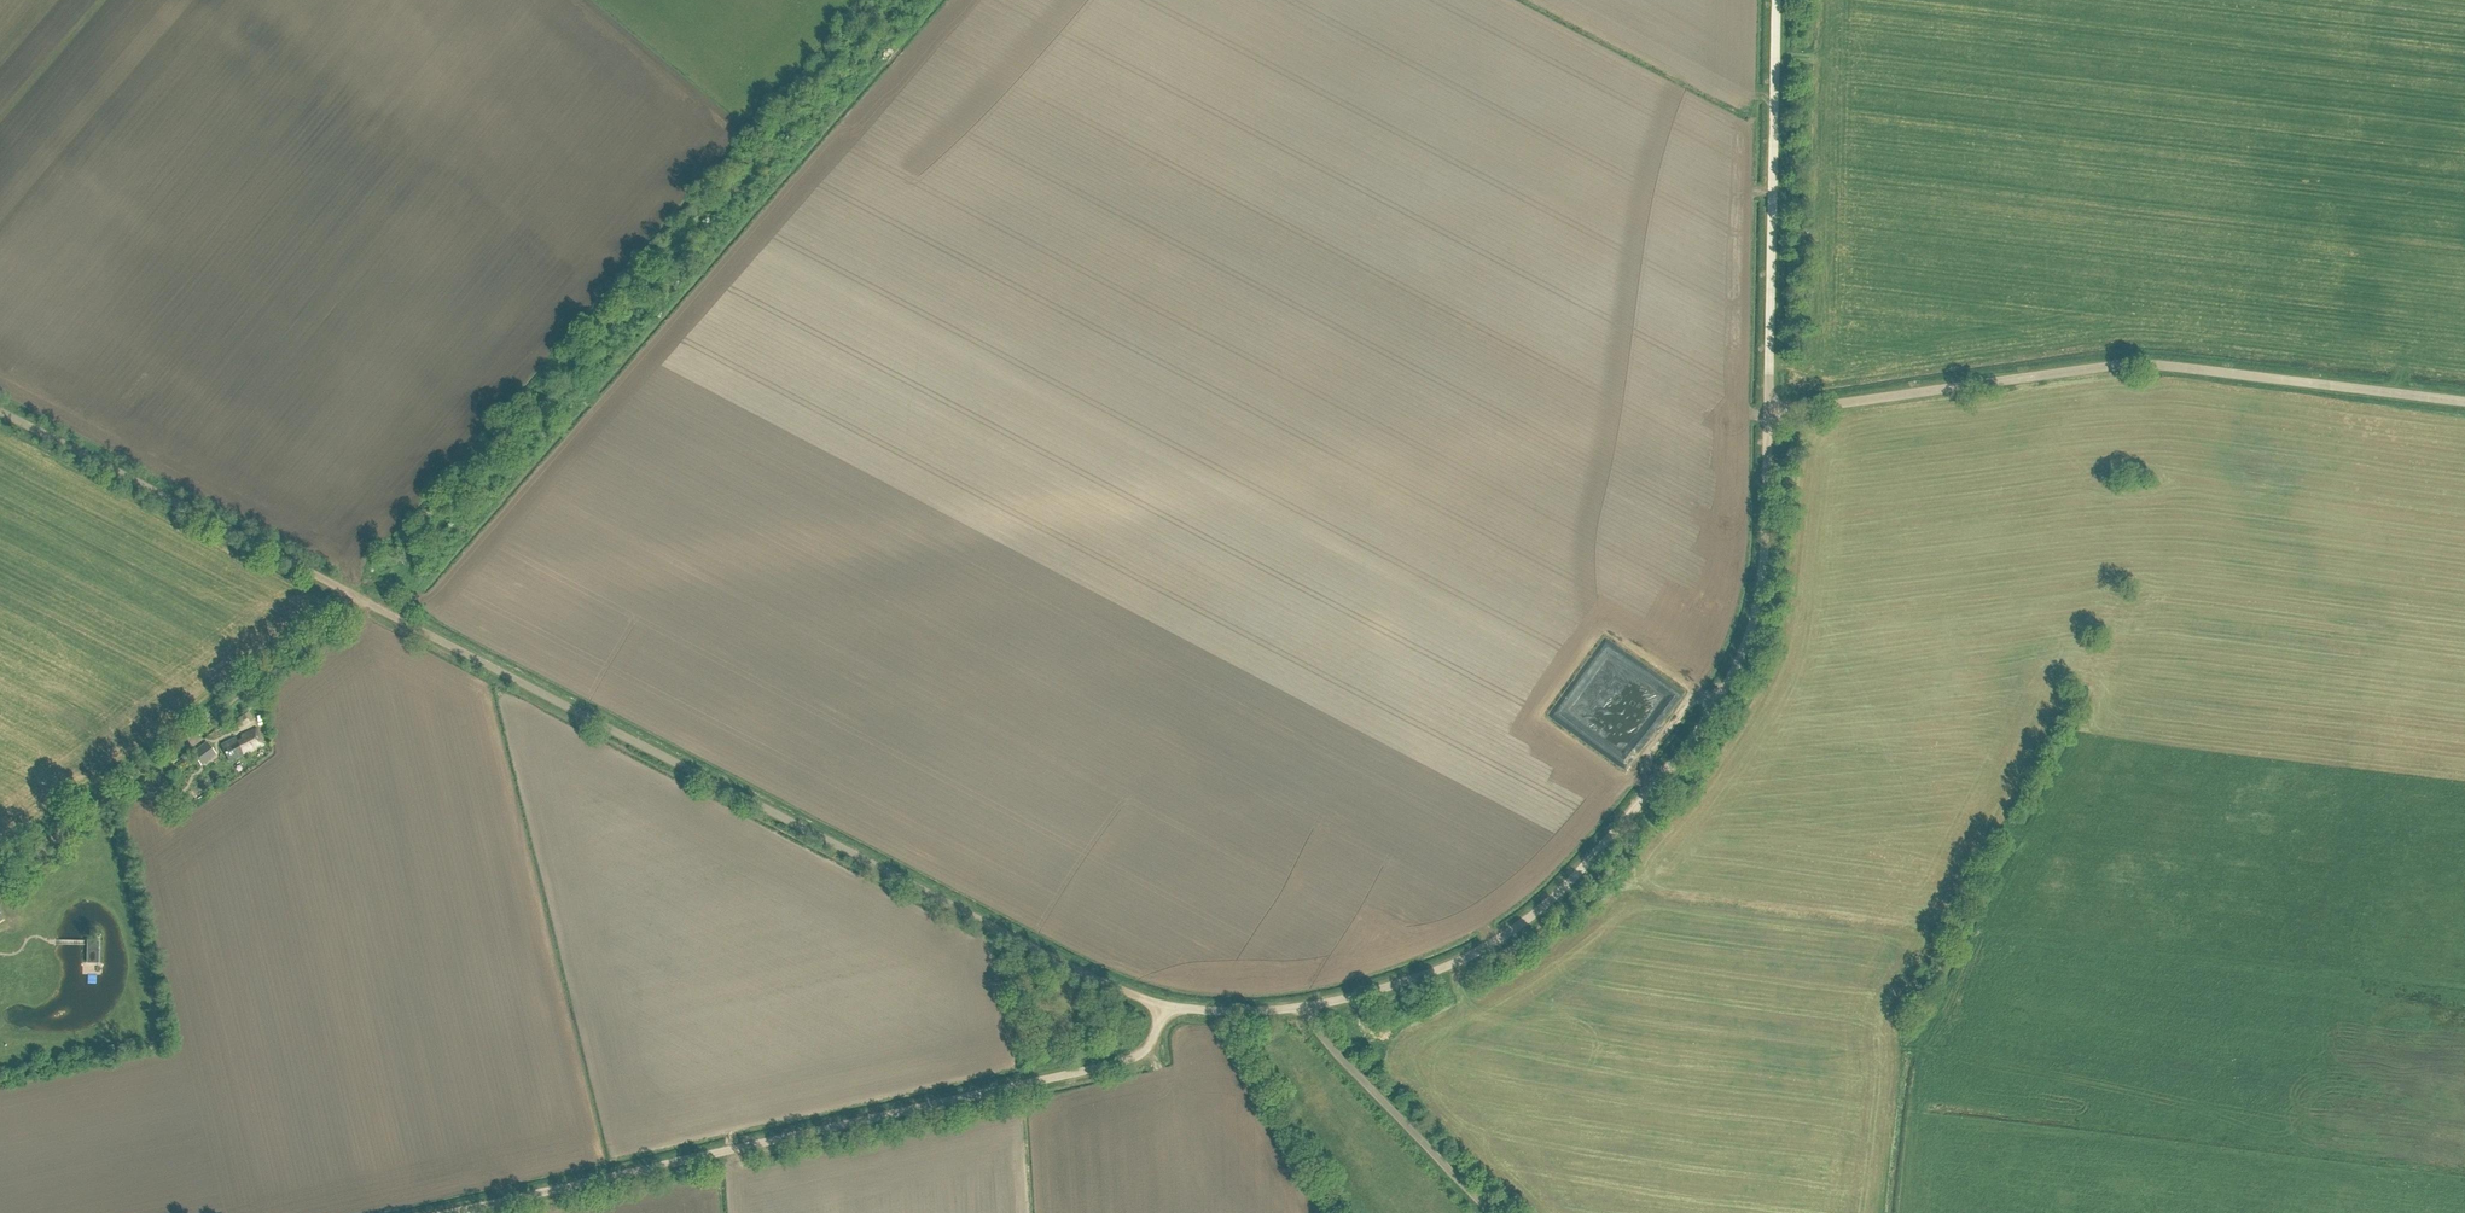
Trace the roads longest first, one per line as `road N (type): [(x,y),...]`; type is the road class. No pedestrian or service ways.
road 1 (unclassified): [(1162,1006),(0,412)]
road 2 (unclassified): [(1162,1006),(1258,1011),(1357,995),(1455,963),(1552,899),(1679,755),(1729,682),(1764,566),(1768,413)]
road 3 (unclassified): [(447,1212),(1119,1063),(1148,1044),(1162,1006)]
road 4 (unclassified): [(1768,413),(2136,365),(2464,402)]
road 5 (track): [(356,596),(346,614),(0,882)]
road 6 (unclassified): [(1768,413),(1776,0)]

